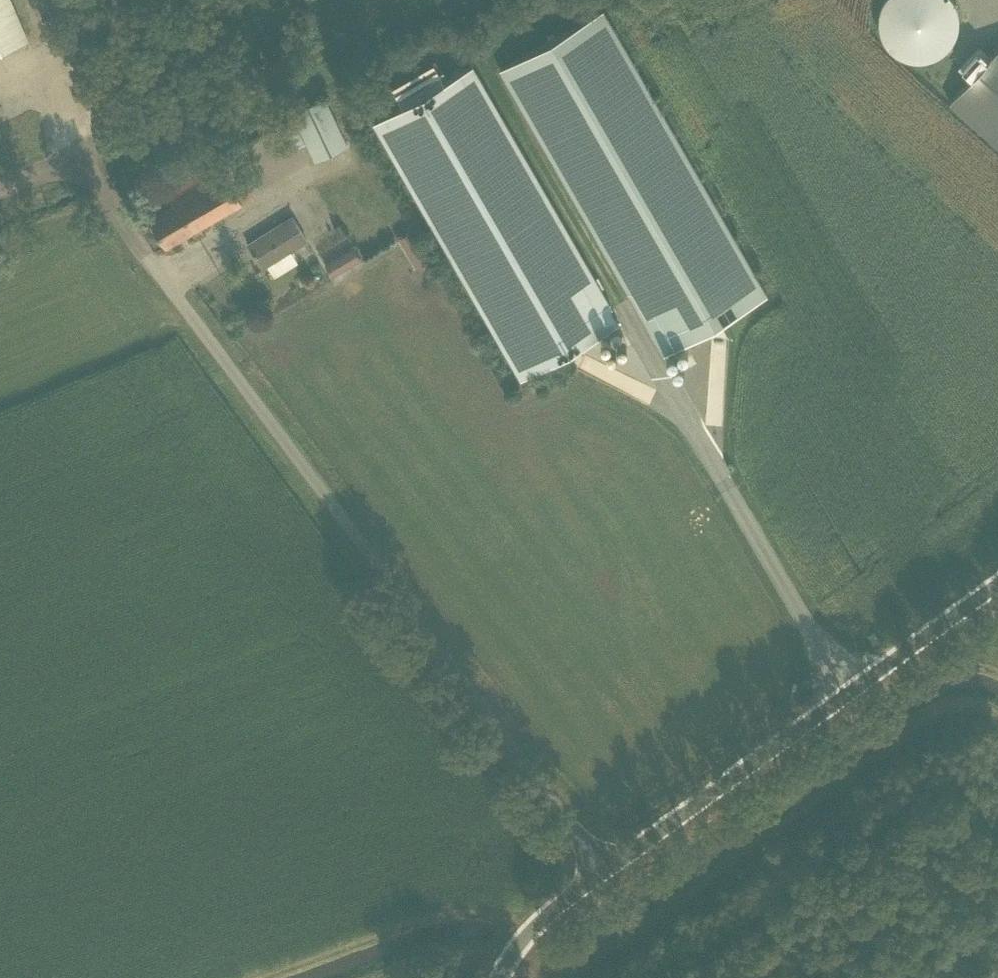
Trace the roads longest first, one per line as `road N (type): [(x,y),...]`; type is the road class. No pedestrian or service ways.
road 1 (unclassified): [(600,867),(144,251)]
road 2 (unclassified): [(600,867),(997,561)]
road 3 (track): [(144,251),(91,172),(0,203)]
road 4 (unclassified): [(486,977),(511,939),(600,867)]

